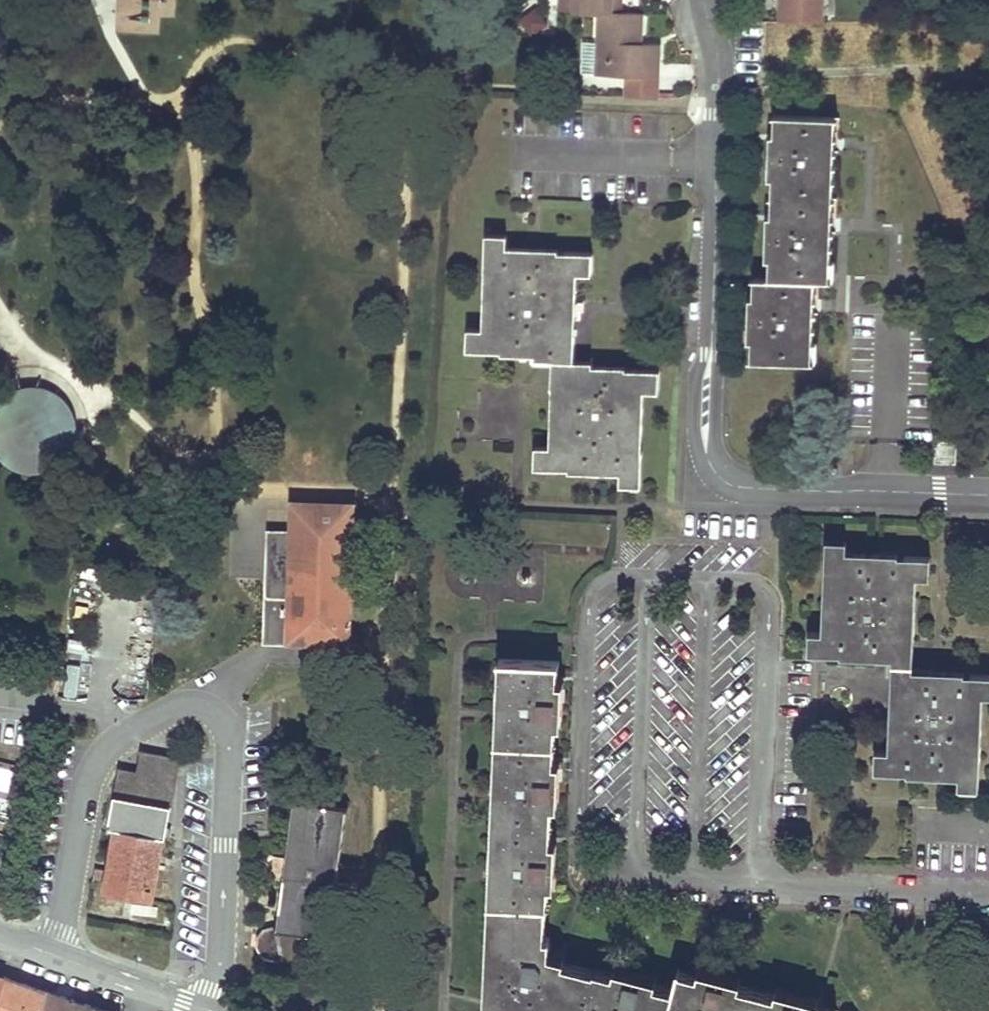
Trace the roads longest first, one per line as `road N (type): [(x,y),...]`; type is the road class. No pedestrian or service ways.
road 1 (residential): [(704,0),(719,74),(710,466),(729,486),(751,490),(988,496)]
road 2 (residential): [(213,1010),(230,749),(225,726),(208,709),(175,707),(95,762),(53,955)]
road 3 (residential): [(569,877),(988,893)]
road 4 (residential): [(212,1010),(53,955)]

